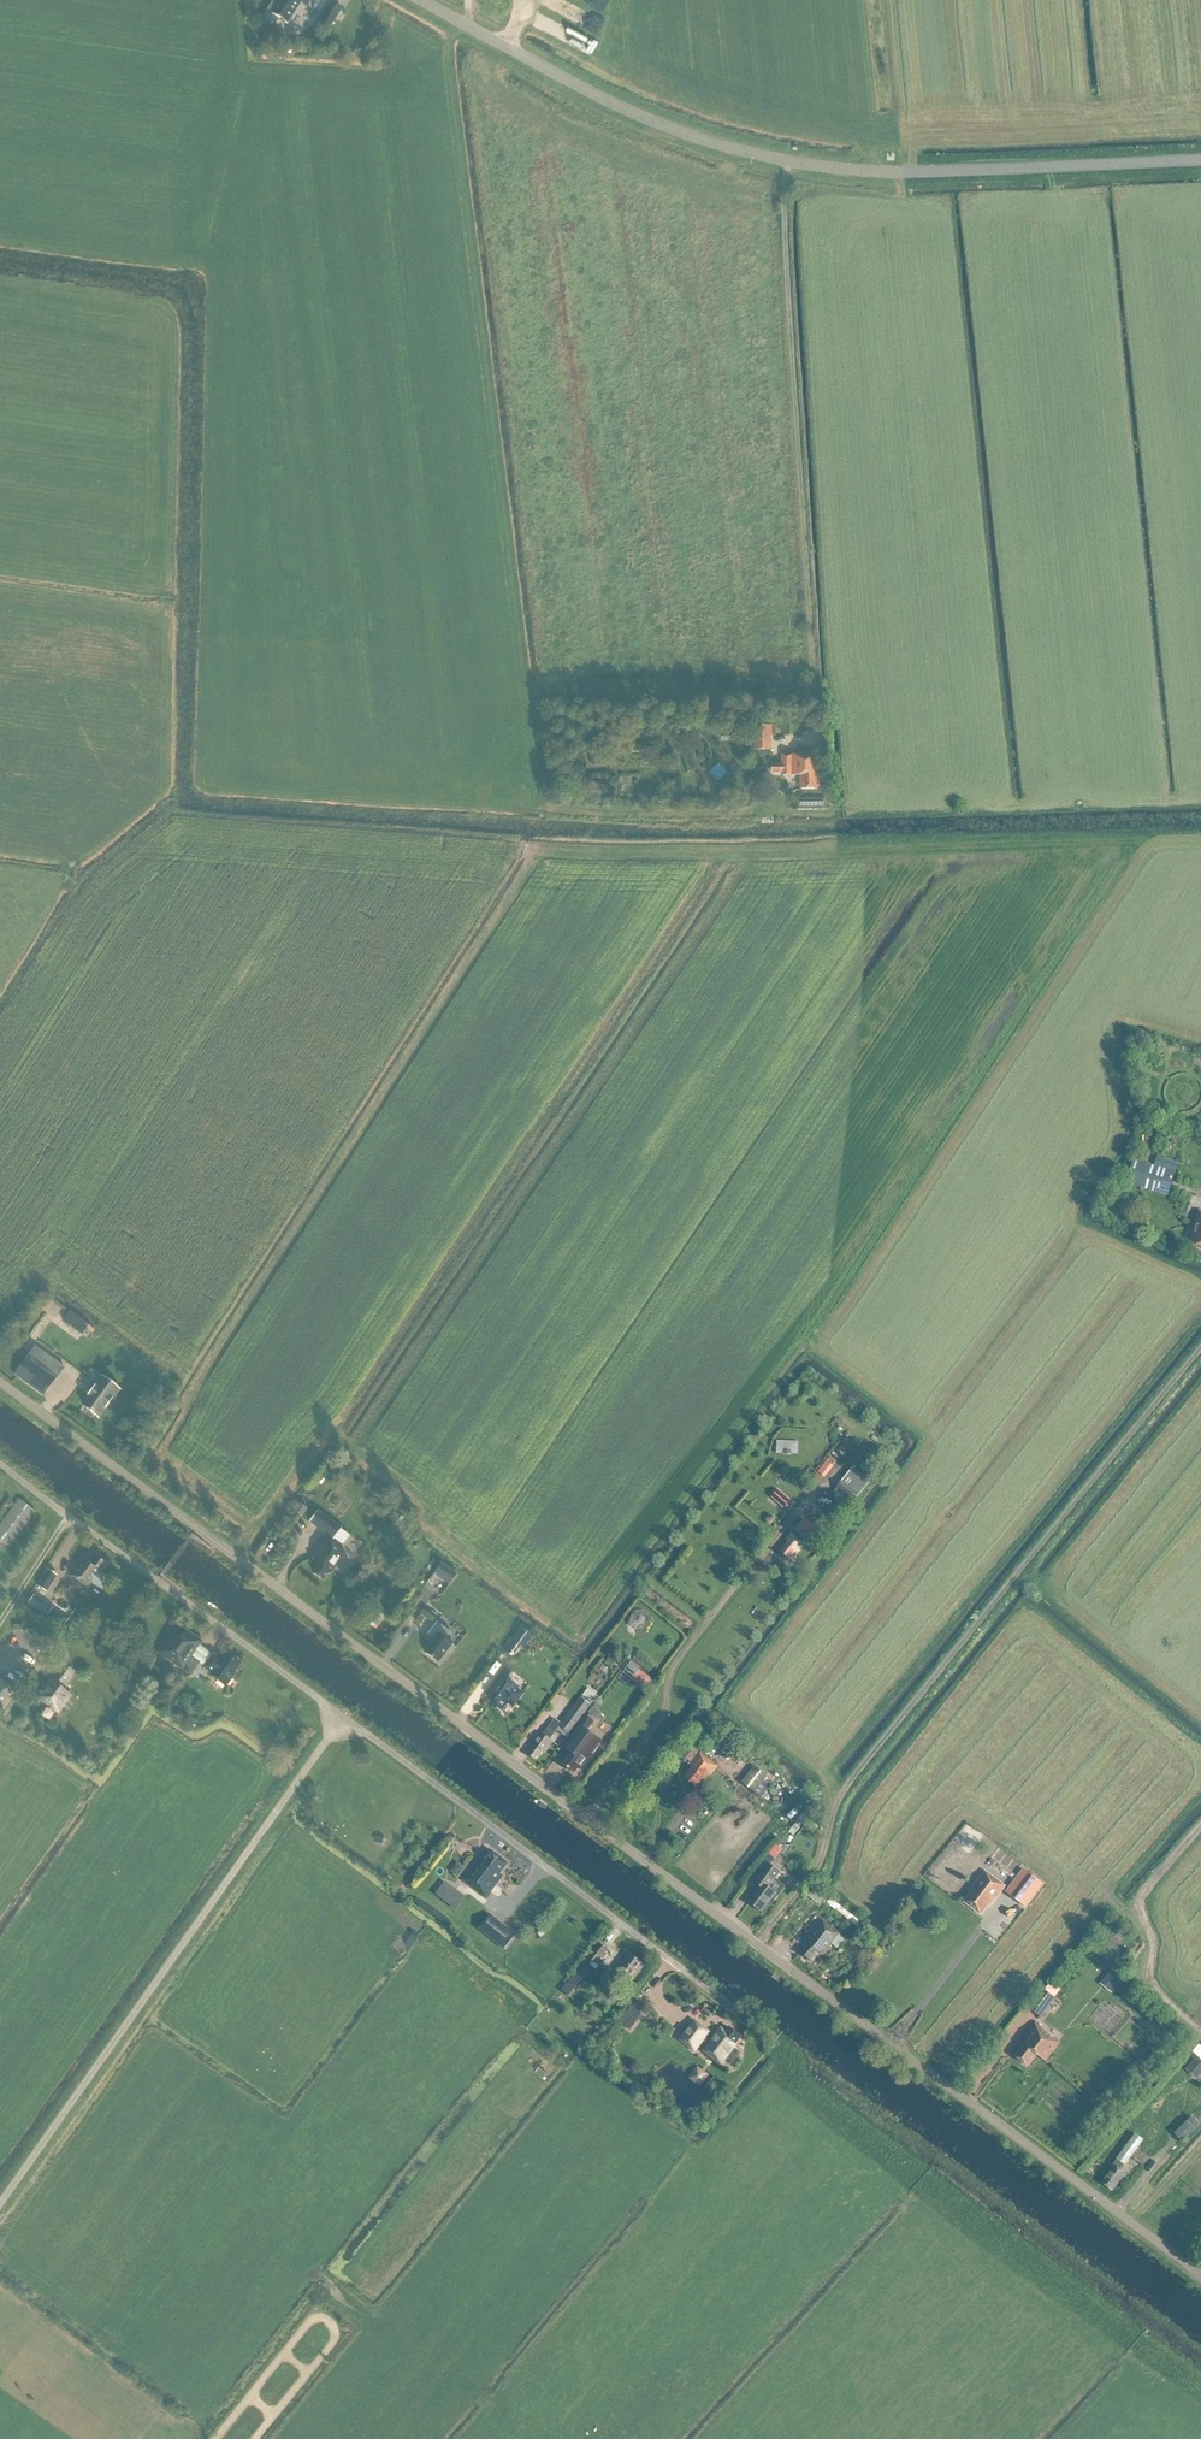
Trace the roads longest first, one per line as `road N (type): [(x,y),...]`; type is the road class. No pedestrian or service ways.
road 1 (tertiary): [(1200,2274),(0,1381)]
road 2 (track): [(758,1945),(818,1864),(849,1782),(1200,1344)]
road 3 (unclassified): [(0,2209),(341,1716)]
road 4 (unclassified): [(780,736),(804,731),(813,717),(785,161)]
road 5 (unclassified): [(341,1716),(743,2019)]
road 6 (unclassified): [(341,1716),(0,1461)]
road 7 (tertiary): [(1200,159),(907,172),(785,161)]
road 8 (tertiary): [(785,161),(626,110),(421,0)]
road 9 (track): [(587,1817),(661,1717),(679,1658),(757,1559)]
road 10 (track): [(1200,2027),(1153,1983),(1156,1949),(1141,1897),(1200,1827)]

